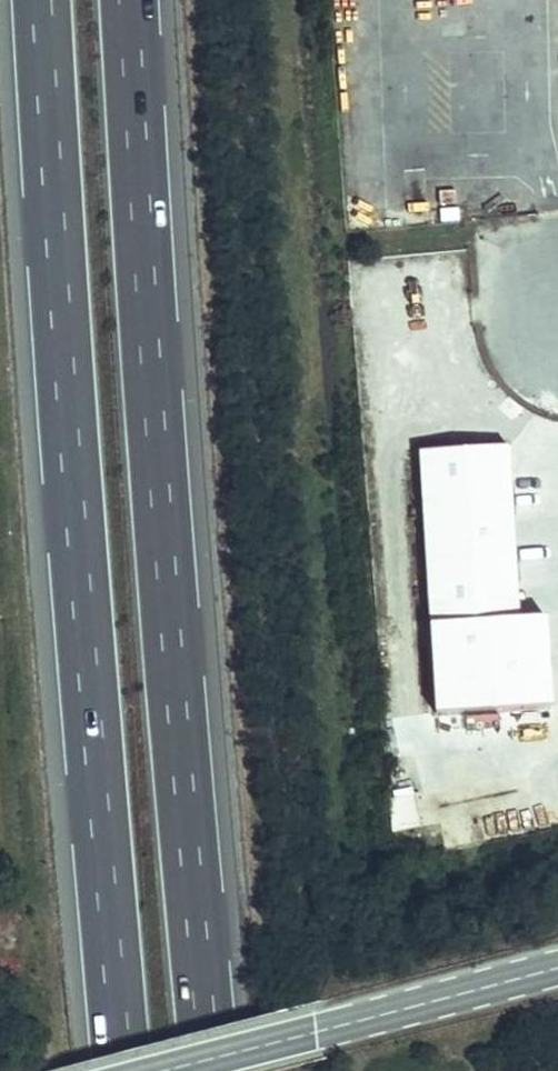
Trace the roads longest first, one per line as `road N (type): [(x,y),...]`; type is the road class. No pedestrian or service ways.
road 1 (motorway): [(214,1070),(157,420),(132,0)]
road 2 (motorway): [(47,0),(71,427),(126,1070)]
road 3 (secondary): [(557,970),(335,1028)]
road 4 (secondary): [(168,1070),(335,1028)]

